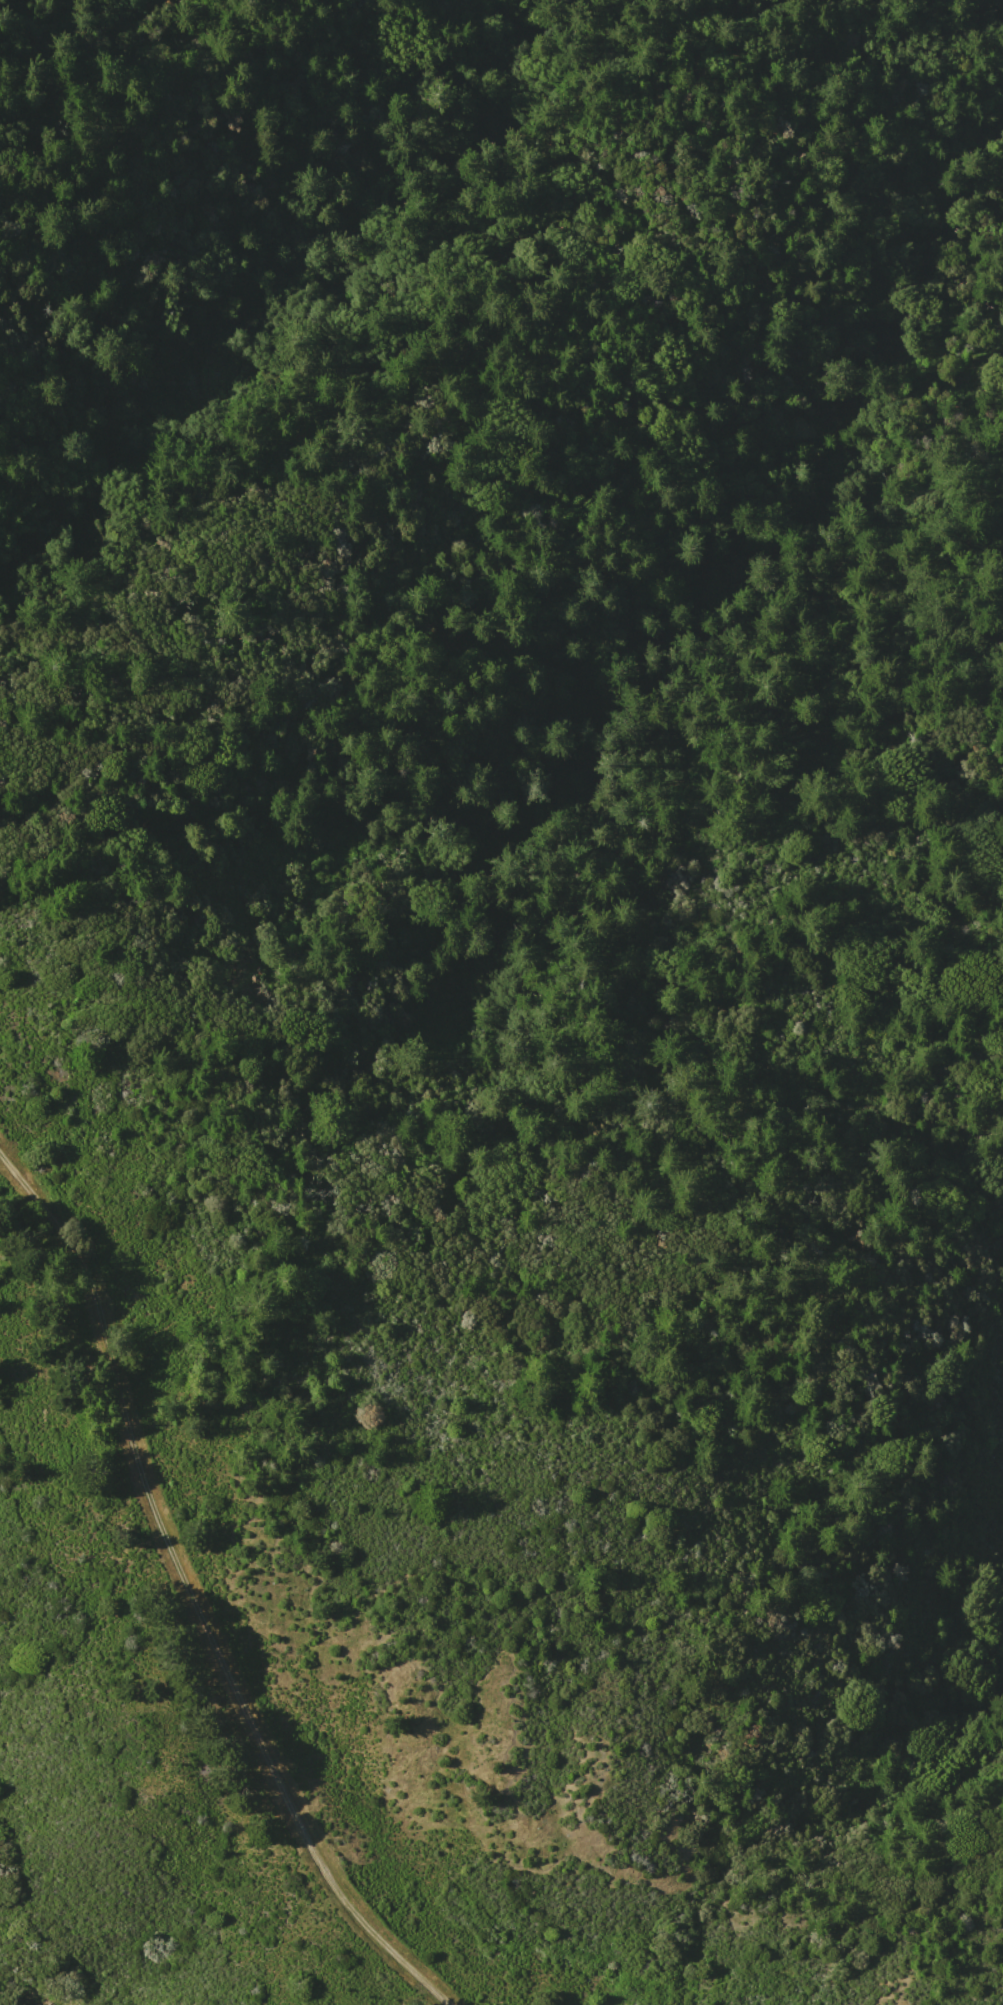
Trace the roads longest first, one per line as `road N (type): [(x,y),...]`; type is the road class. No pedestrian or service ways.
road 1 (track): [(0,1149),(102,1303),(143,1461),(178,1555),(316,1839),(351,1900),(458,2004)]

